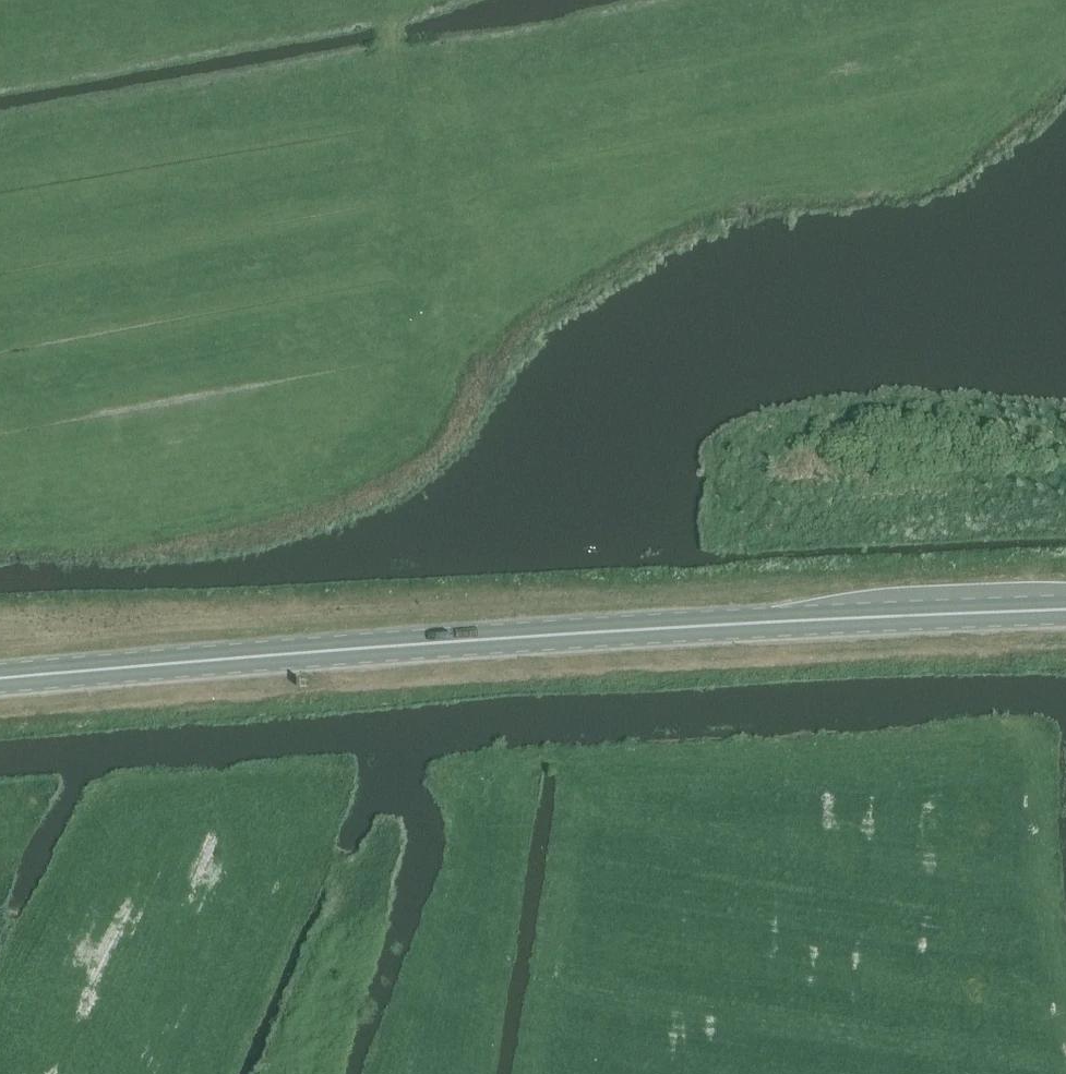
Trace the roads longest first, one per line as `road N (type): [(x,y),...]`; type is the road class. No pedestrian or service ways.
road 1 (primary): [(1065,610),(772,621),(0,679)]

